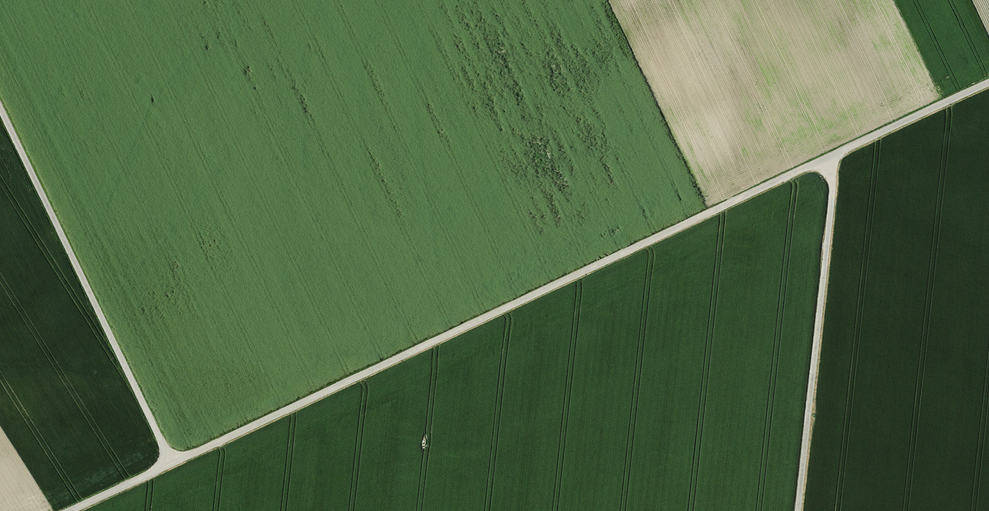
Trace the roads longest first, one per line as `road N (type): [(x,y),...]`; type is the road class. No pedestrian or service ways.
road 1 (track): [(170,462),(829,157)]
road 2 (track): [(0,110),(170,462)]
road 3 (track): [(798,510),(833,191),(829,157)]
road 4 (track): [(829,157),(988,82)]

